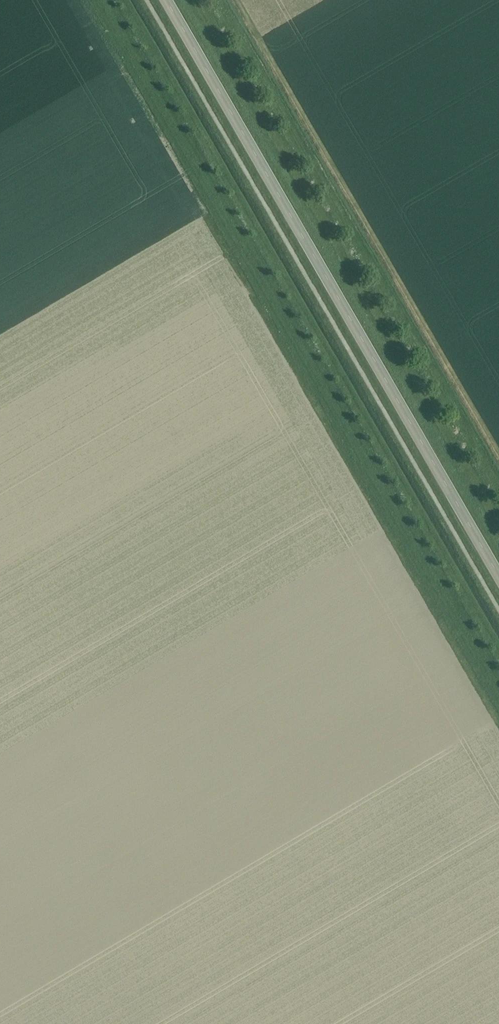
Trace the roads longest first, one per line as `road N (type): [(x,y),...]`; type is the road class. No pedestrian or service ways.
road 1 (tertiary): [(165,0),(498,578)]

